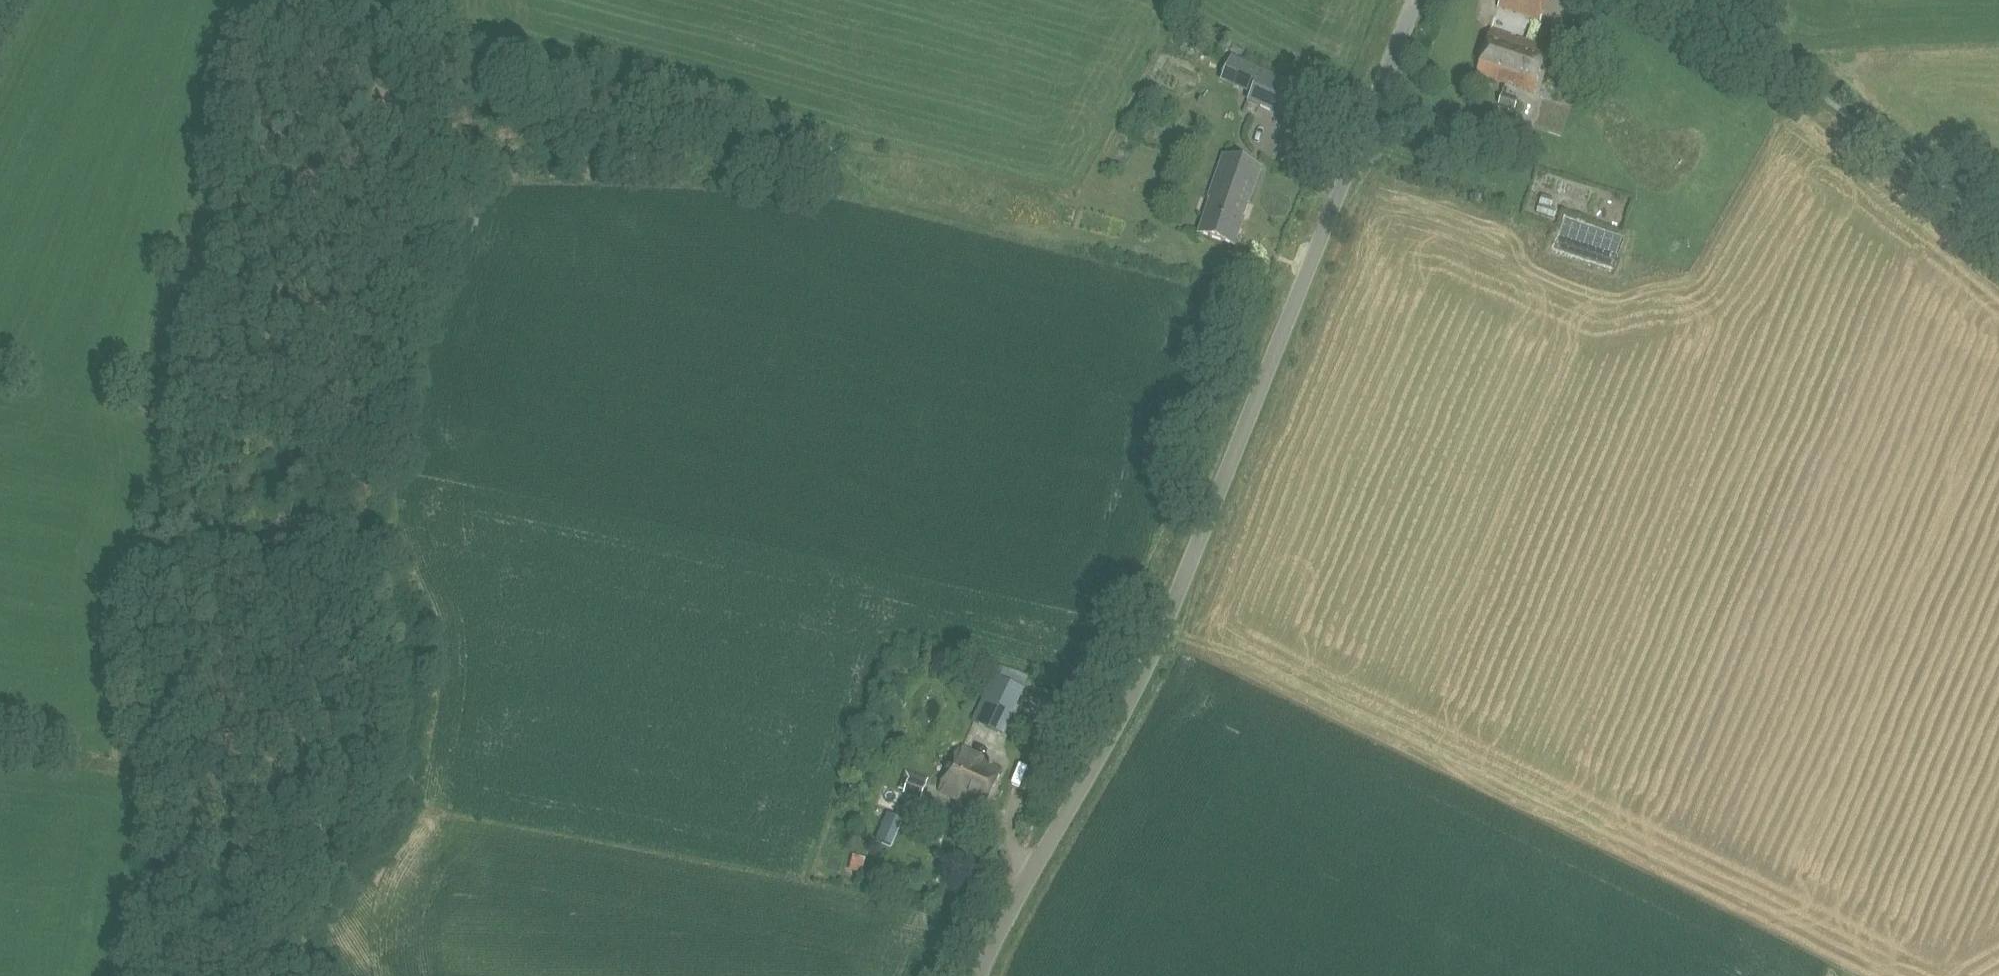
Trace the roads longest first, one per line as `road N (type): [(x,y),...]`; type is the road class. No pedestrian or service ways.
road 1 (unclassified): [(983,975),(1192,569),(1418,0)]

